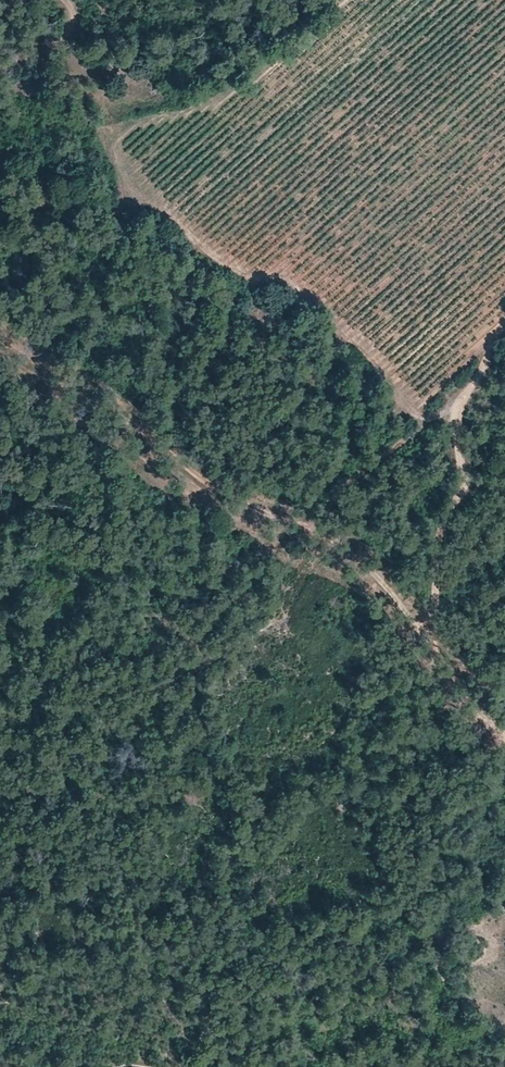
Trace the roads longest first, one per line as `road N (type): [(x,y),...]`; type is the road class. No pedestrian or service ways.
road 1 (track): [(0,342),(220,490),(336,540),(378,579),(432,651)]
road 2 (track): [(504,357),(456,404),(459,486),(435,549),(432,651)]

